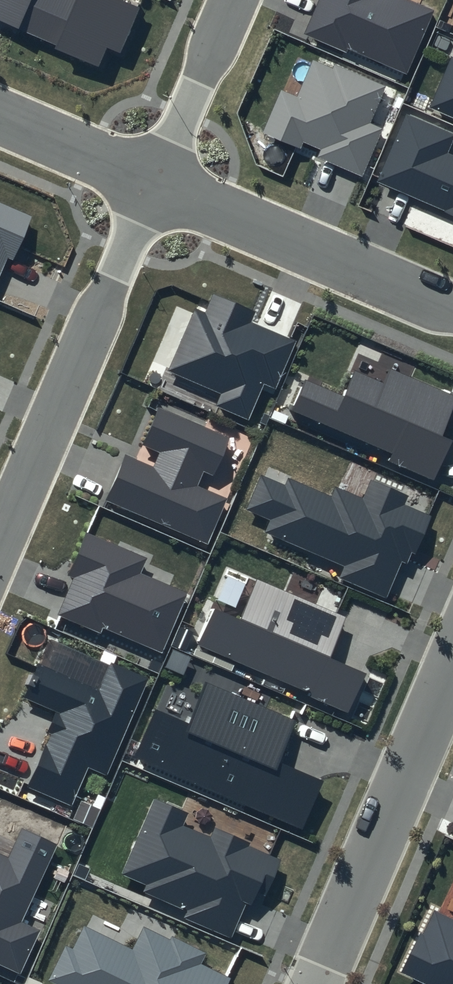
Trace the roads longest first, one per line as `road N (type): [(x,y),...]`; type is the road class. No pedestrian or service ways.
road 1 (residential): [(0,537),(151,185)]
road 2 (residential): [(316,983),(452,662)]
road 3 (residential): [(452,312),(151,185)]
road 4 (residential): [(151,185),(230,0)]
road 5 (residential): [(151,185),(0,120)]

